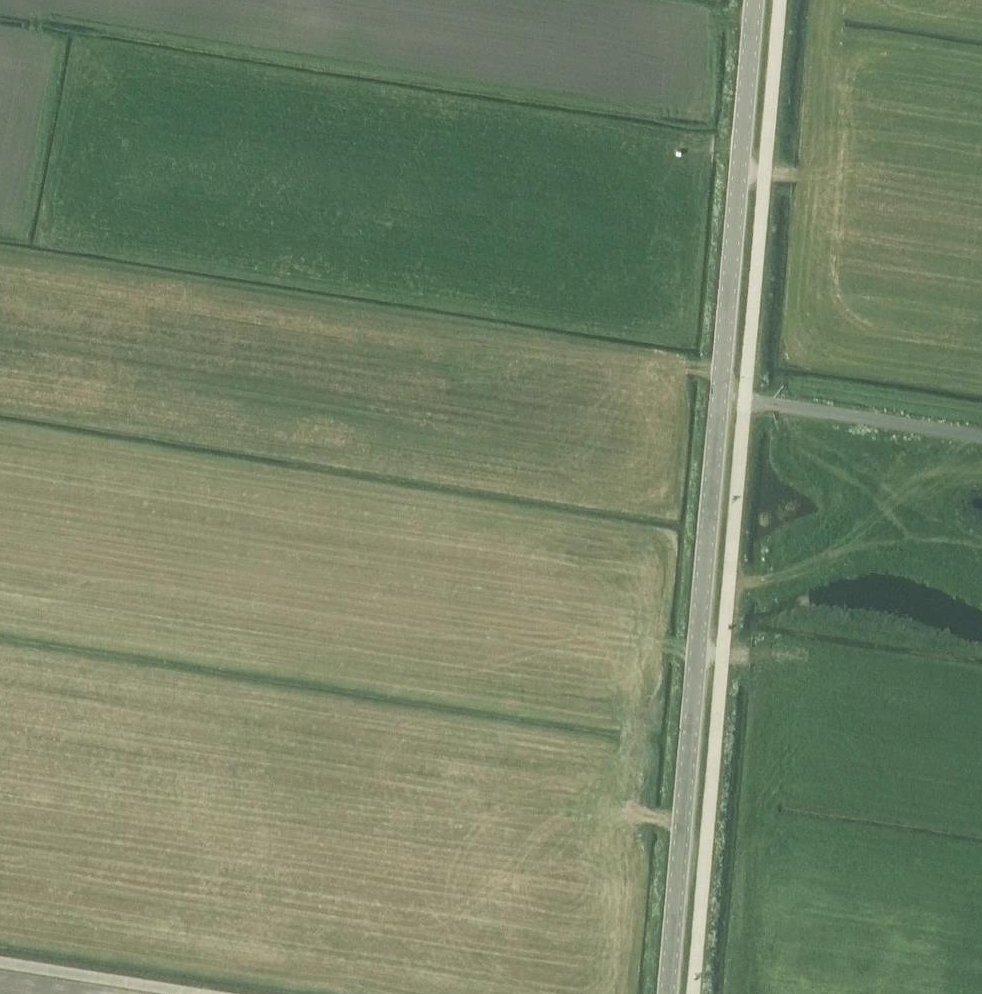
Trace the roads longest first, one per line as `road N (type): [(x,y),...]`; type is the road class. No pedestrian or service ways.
road 1 (tertiary): [(668,993),(755,0)]

